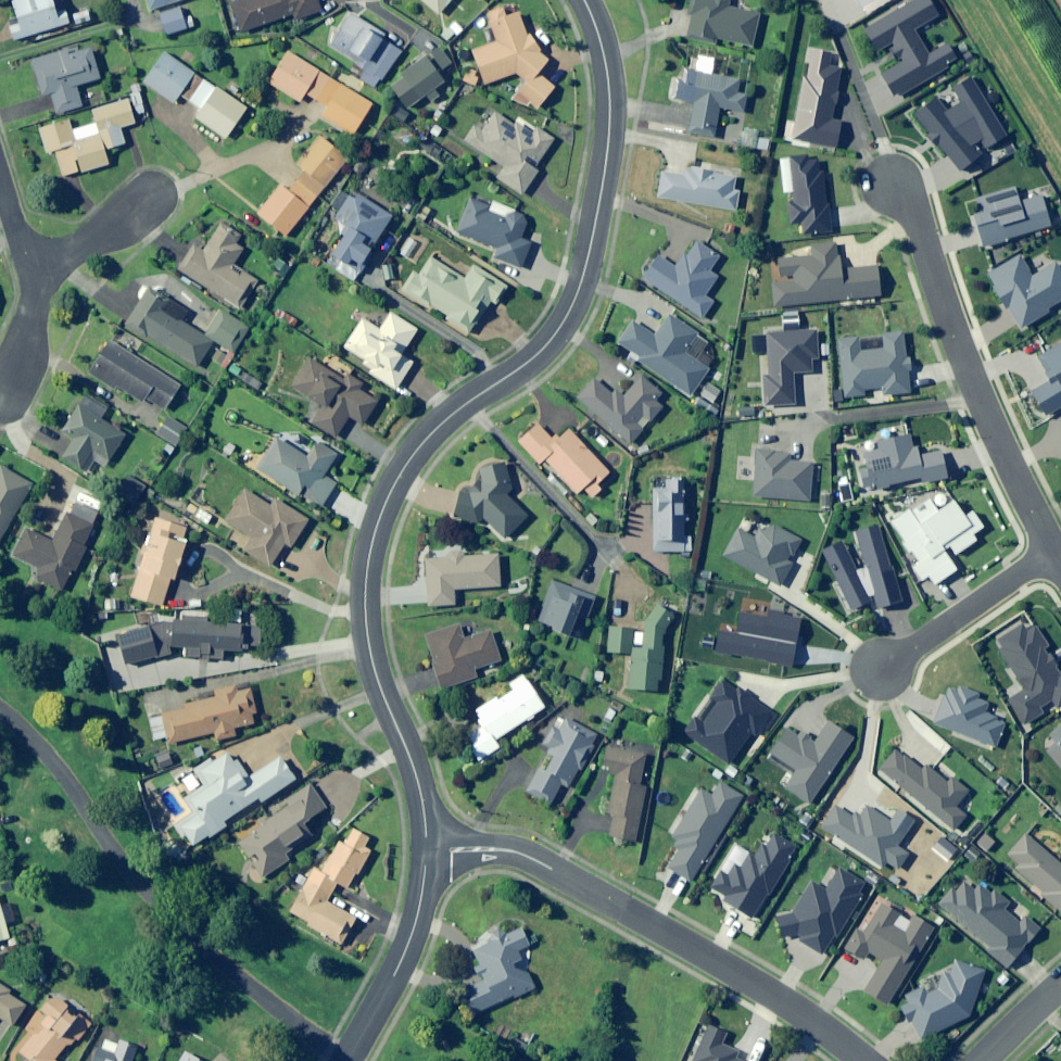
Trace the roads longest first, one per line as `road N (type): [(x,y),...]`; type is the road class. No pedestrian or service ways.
road 1 (residential): [(588,0),(606,58),(609,105),(577,288),(536,355),(432,434),(397,476),(374,540),(368,638),(418,773),(427,849)]
road 2 (residential): [(427,849),(523,855),(857,1060)]
road 3 (residential): [(898,185),(957,349),(1051,552)]
road 4 (residential): [(349,1060),(412,932),(427,849)]
road 5 (residential): [(1051,552),(876,678)]
road 6 (residential): [(2,404),(48,268)]
road 7 (residential): [(48,268),(156,195)]

